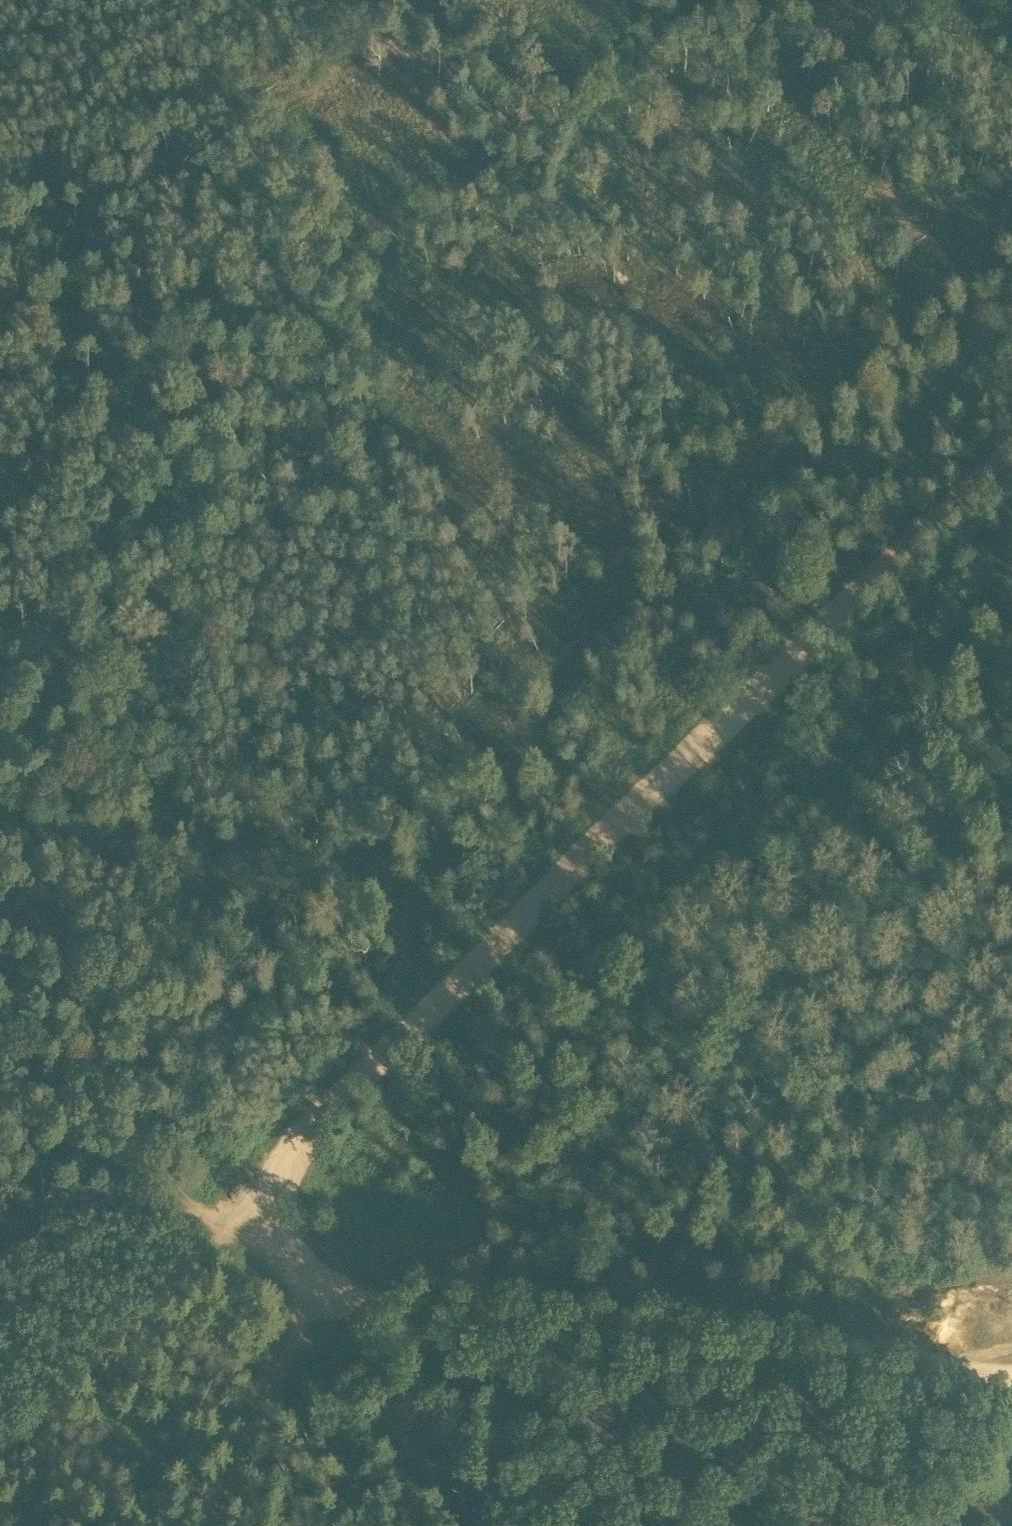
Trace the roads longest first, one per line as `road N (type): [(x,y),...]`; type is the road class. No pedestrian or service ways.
road 1 (track): [(1011,454),(278,1166),(205,1253)]
road 2 (track): [(205,1253),(413,1290),(896,1344)]
road 3 (track): [(496,1504),(305,1275),(221,1525)]
road 4 (track): [(205,1253),(0,811)]
road 5 (track): [(0,1456),(205,1253)]
road 6 (track): [(205,1253),(0,1235)]

